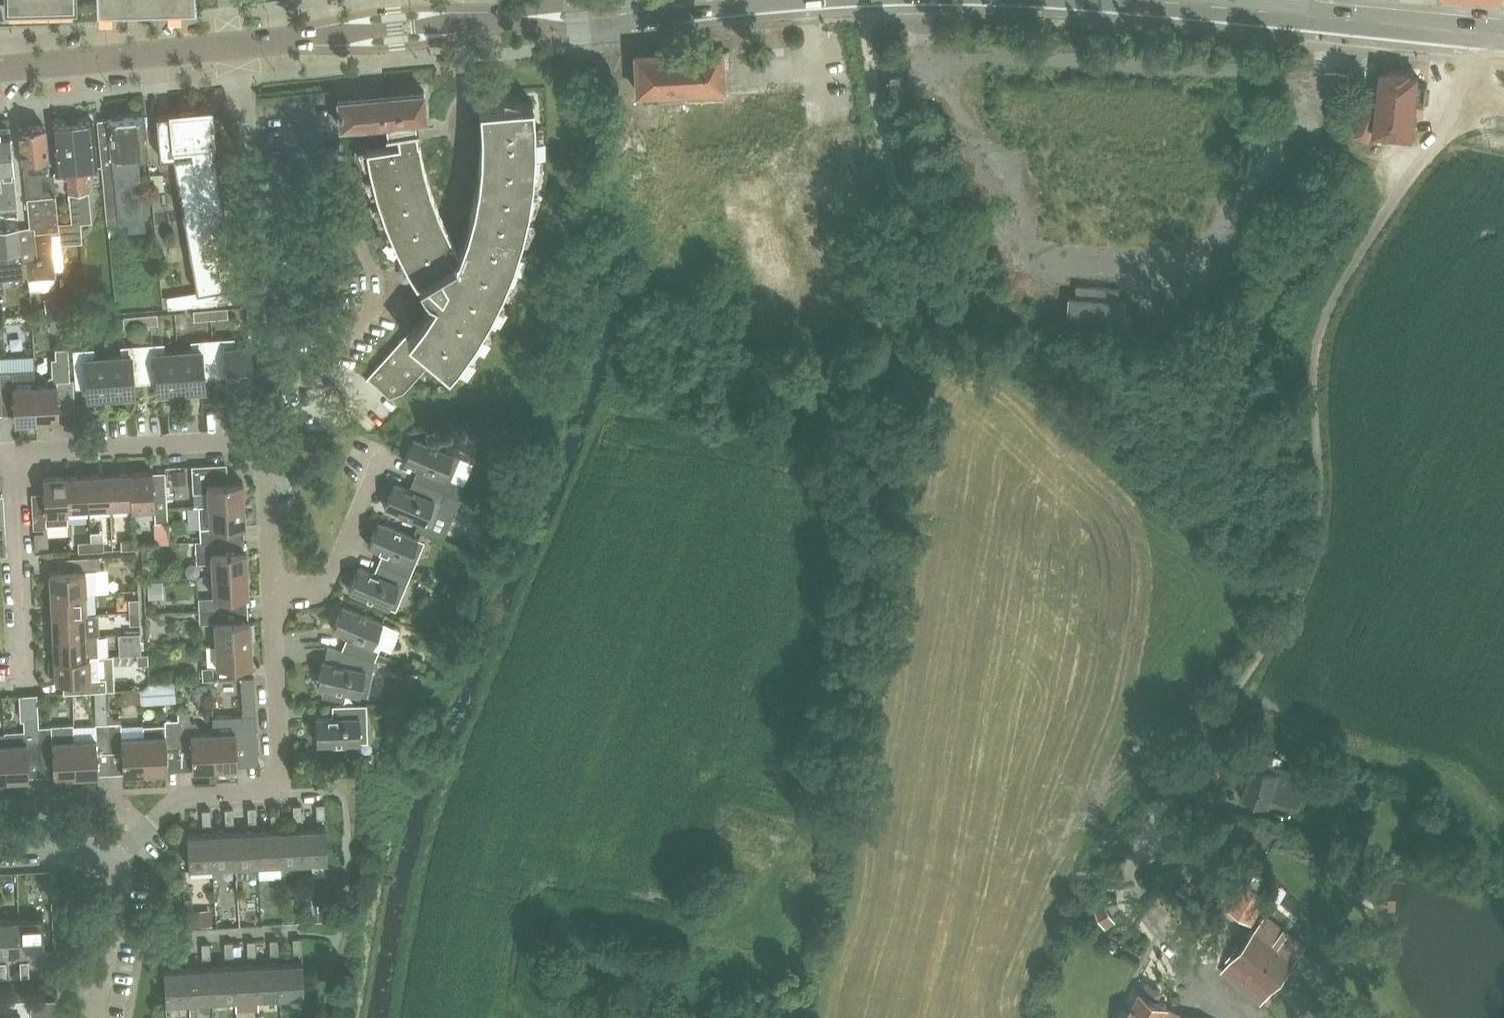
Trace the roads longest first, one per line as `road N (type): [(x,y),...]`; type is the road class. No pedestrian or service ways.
road 1 (secondary): [(0,70),(427,26)]
road 2 (track): [(906,420),(898,203),(859,18)]
road 3 (residential): [(22,443),(249,439),(257,452),(268,581)]
road 4 (secondary): [(725,0),(427,26)]
road 5 (secondary): [(1503,31),(1253,8)]
road 6 (residential): [(268,581),(277,790)]
road 7 (residential): [(26,648),(22,443)]
road 8 (residential): [(113,861),(182,796),(277,790)]
road 9 (residential): [(268,581),(317,571),(346,521),(372,449)]
road 10 (residential): [(95,1017),(113,861)]

